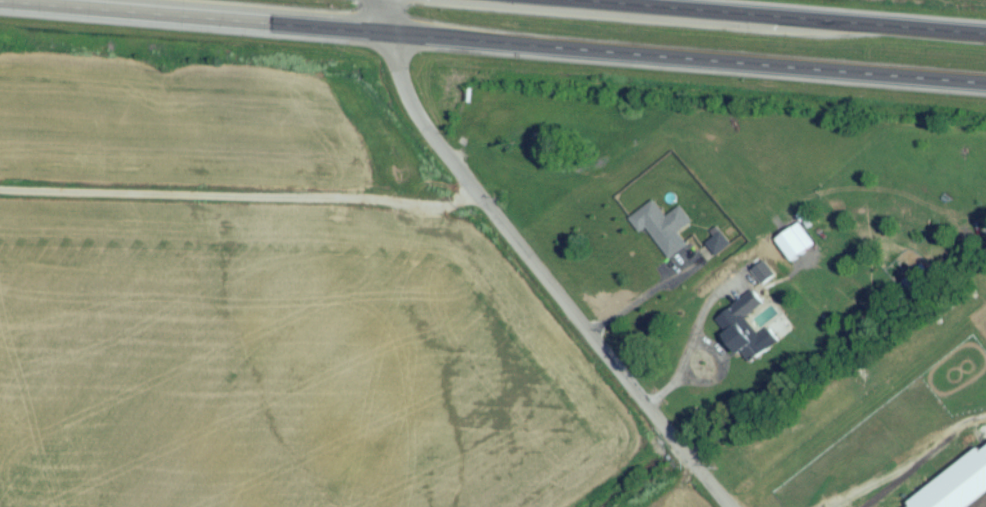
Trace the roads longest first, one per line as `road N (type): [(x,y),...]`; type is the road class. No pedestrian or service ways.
road 1 (trunk): [(384,34),(985,88)]
road 2 (residential): [(722,506),(423,132),(384,34)]
road 3 (trunk): [(985,37),(544,0)]
road 4 (motorway): [(0,4),(384,34)]

